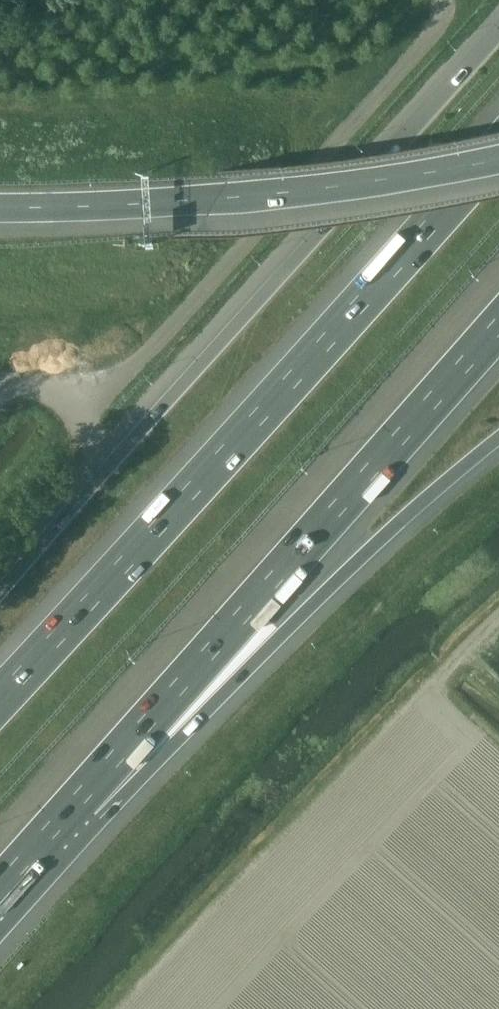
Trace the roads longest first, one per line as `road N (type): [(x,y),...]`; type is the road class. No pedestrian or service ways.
road 1 (motorway): [(498,35),(0,592)]
road 2 (motorway): [(498,144),(0,699)]
road 3 (motorway): [(78,799),(498,327)]
road 4 (motorway): [(78,799),(498,440)]
road 5 (motorway): [(0,210),(288,191),(498,156)]

